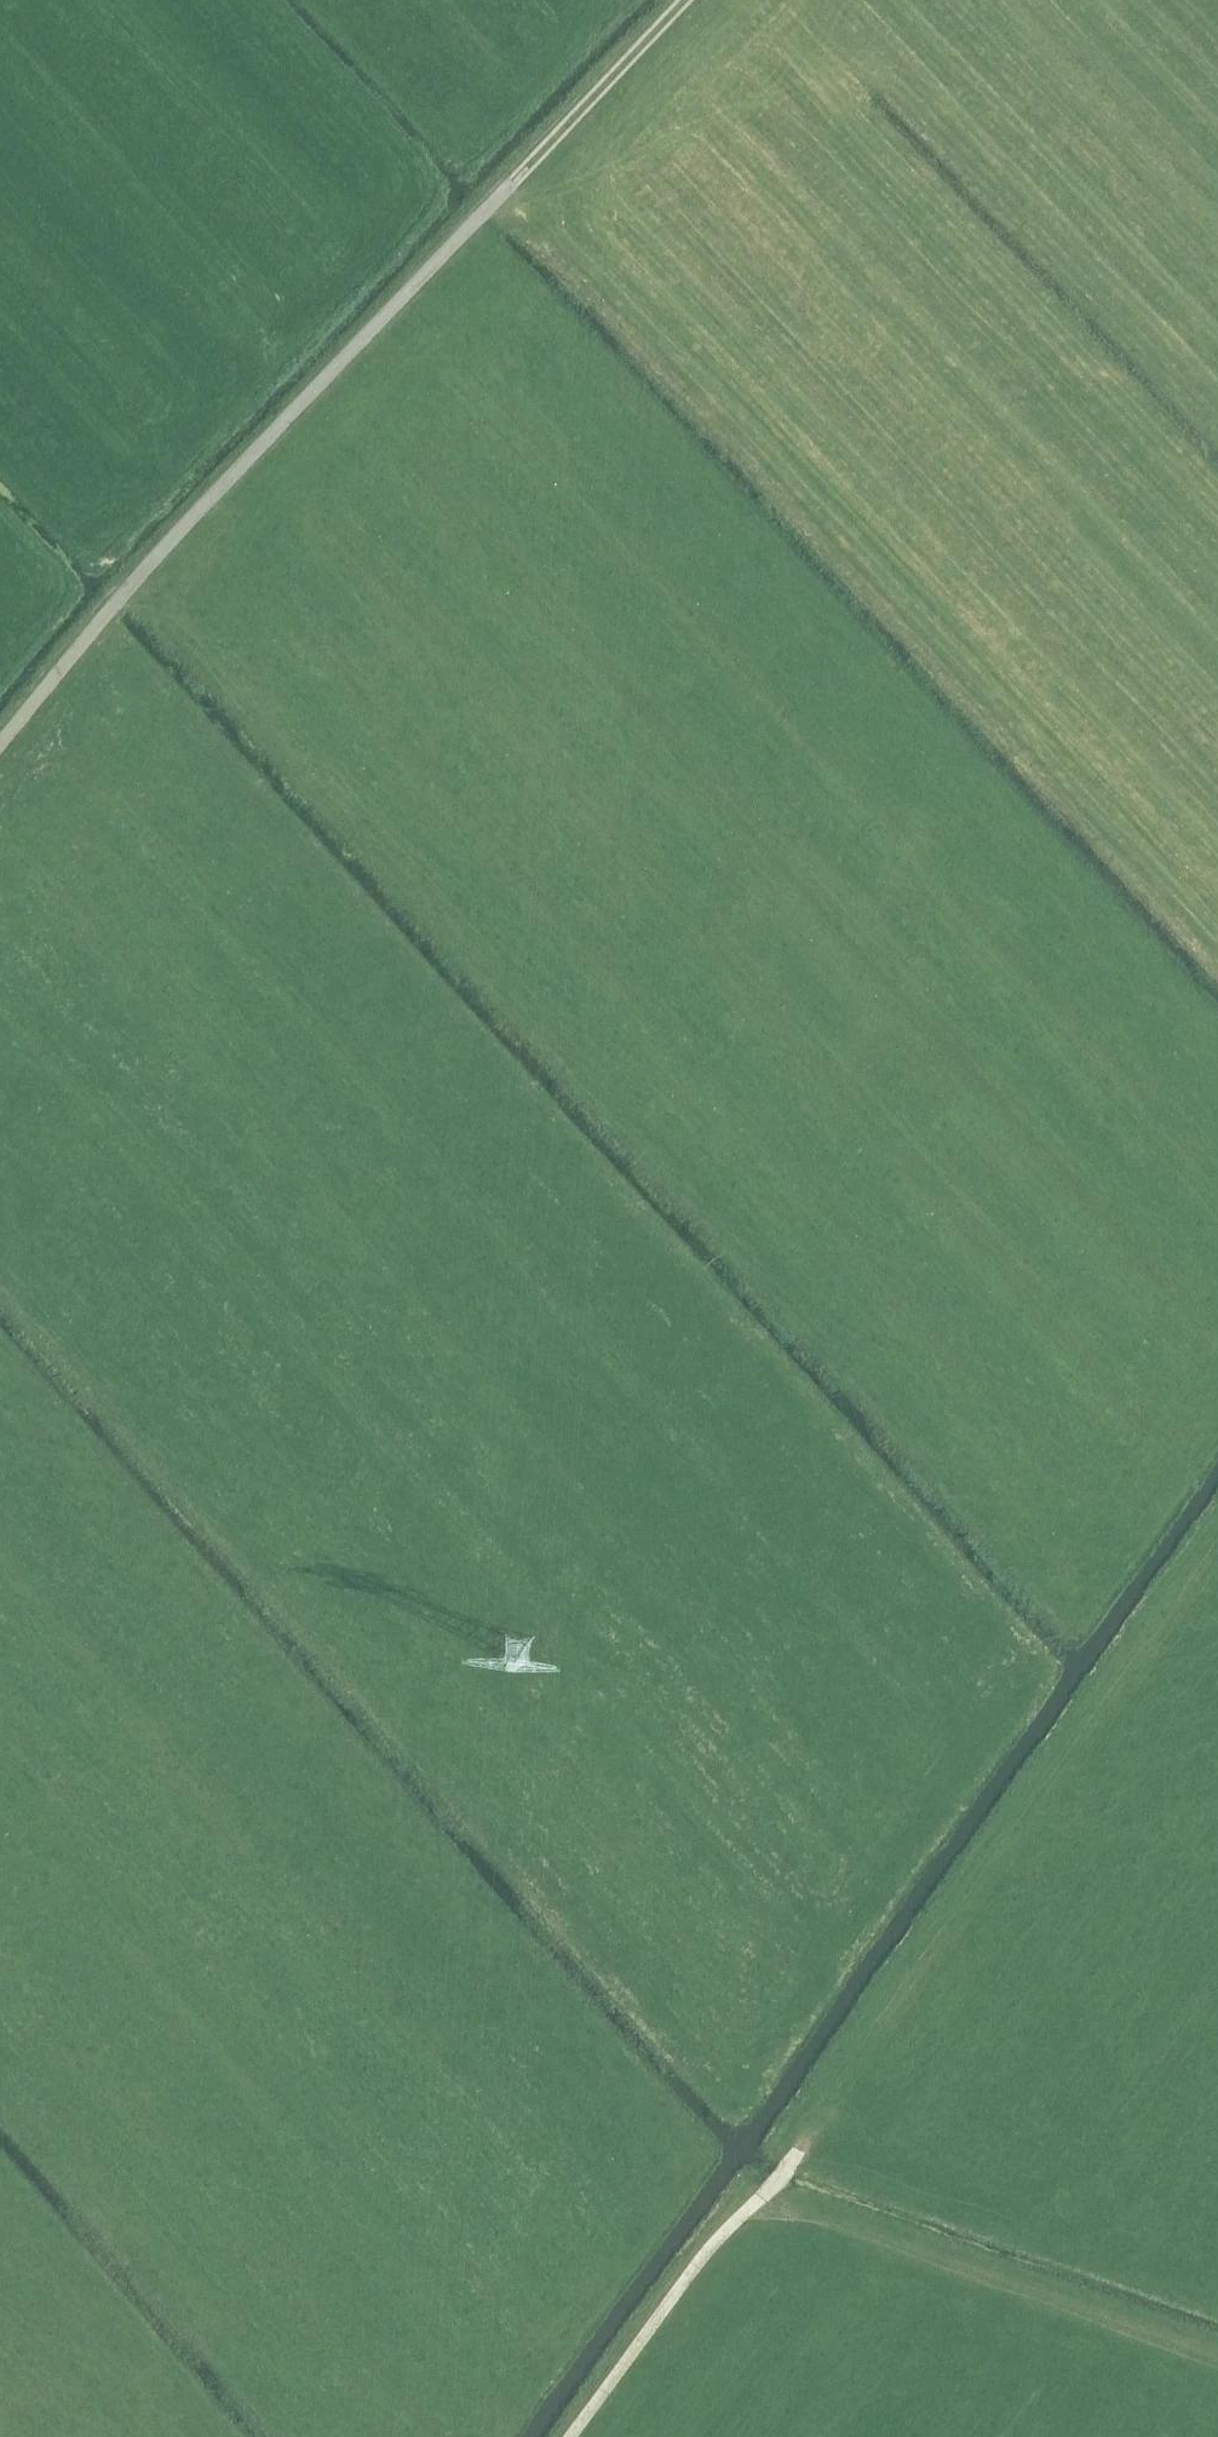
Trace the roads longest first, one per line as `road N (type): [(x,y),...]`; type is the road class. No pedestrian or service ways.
road 1 (track): [(685,0),(108,610),(0,747)]
road 2 (track): [(568,2436),(702,2256),(778,2178),(907,2001)]
road 3 (track): [(1217,1570),(907,2001)]
road 4 (track): [(761,2198),(1217,2361)]
road 5 (track): [(730,0),(926,221)]

